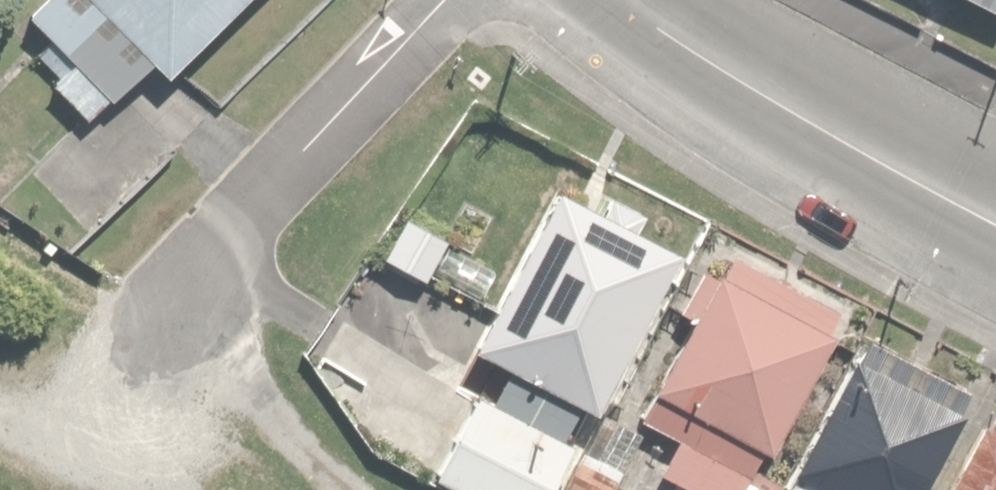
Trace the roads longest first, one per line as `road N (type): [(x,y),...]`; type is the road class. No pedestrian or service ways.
road 1 (residential): [(995,219),(764,97),(615,0)]
road 2 (residential): [(177,309),(441,0)]
road 3 (track): [(0,403),(73,431),(177,309)]

